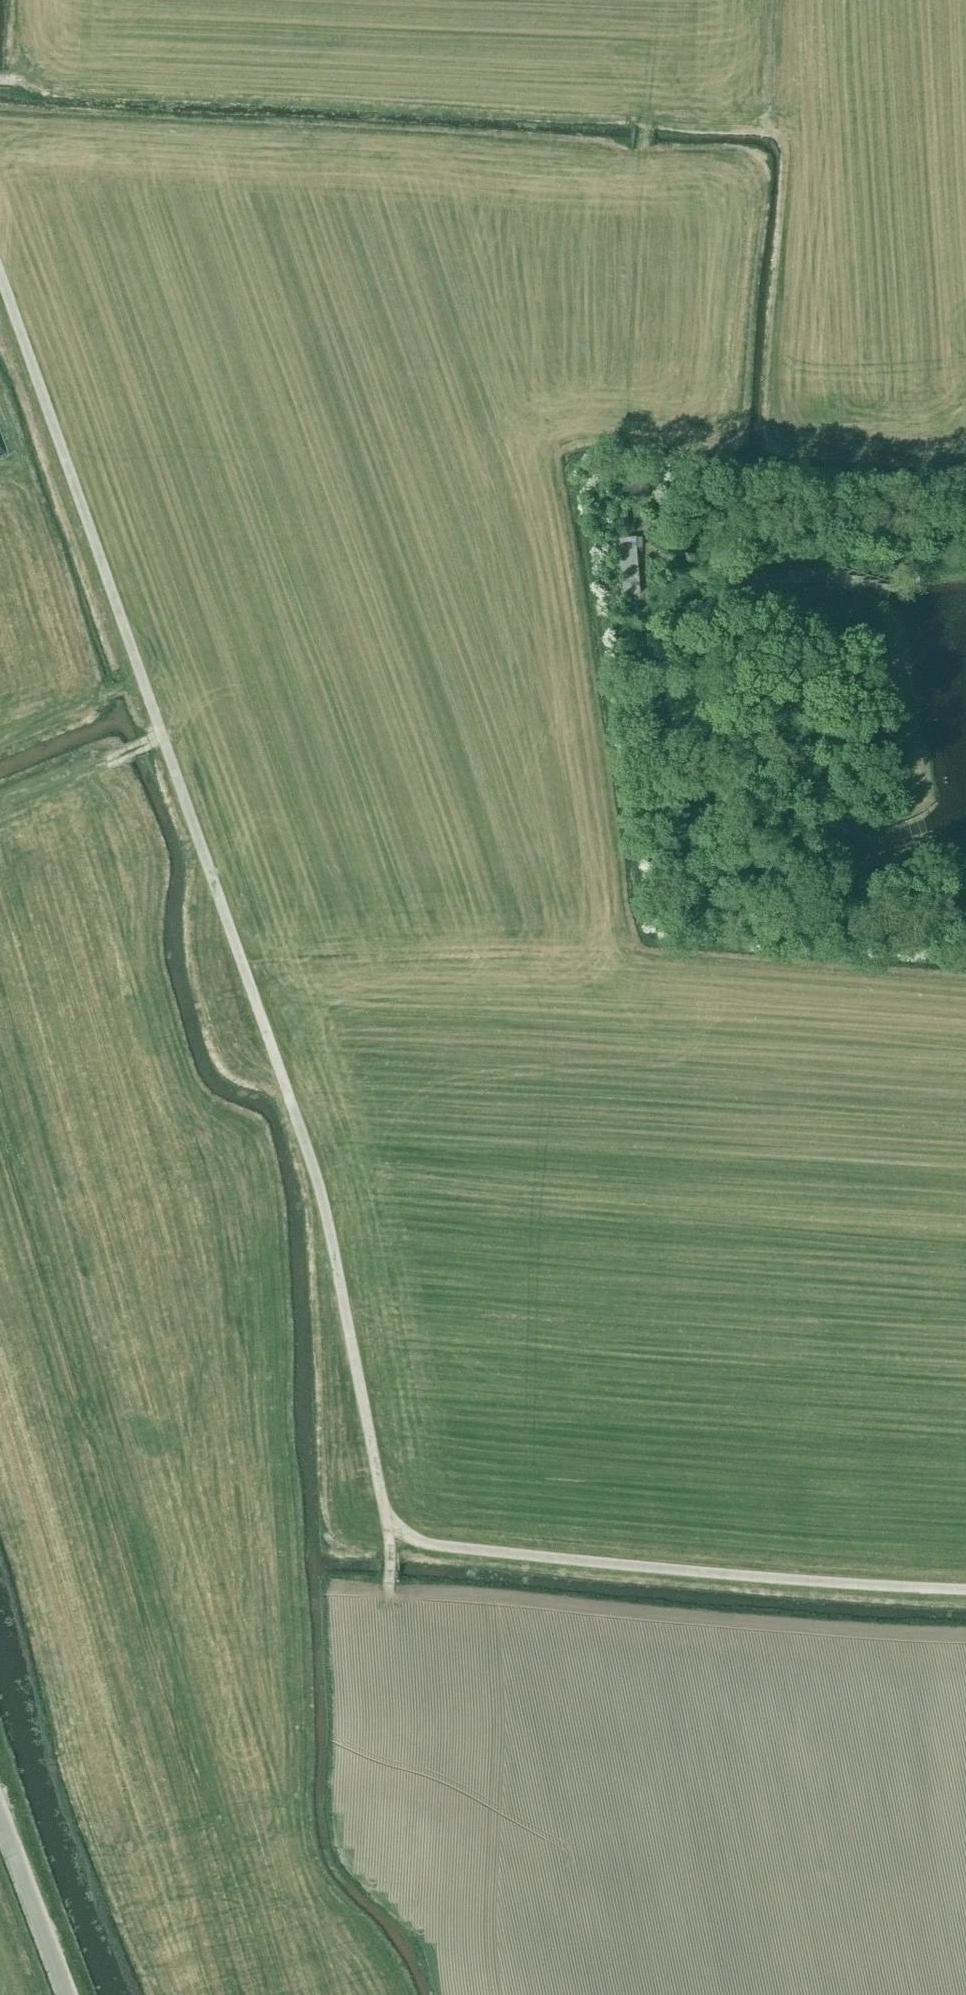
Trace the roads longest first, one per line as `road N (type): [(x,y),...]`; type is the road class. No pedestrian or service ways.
road 1 (tertiary): [(64,1994),(0,1822)]

